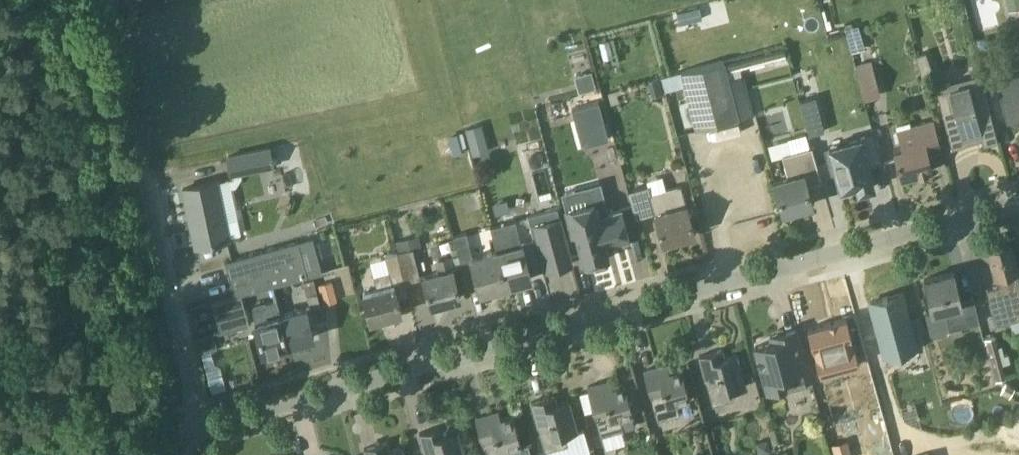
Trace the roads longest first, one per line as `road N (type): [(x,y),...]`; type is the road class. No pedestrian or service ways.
road 1 (residential): [(195,439),(1018,217)]
road 2 (residential): [(195,439),(96,0)]

